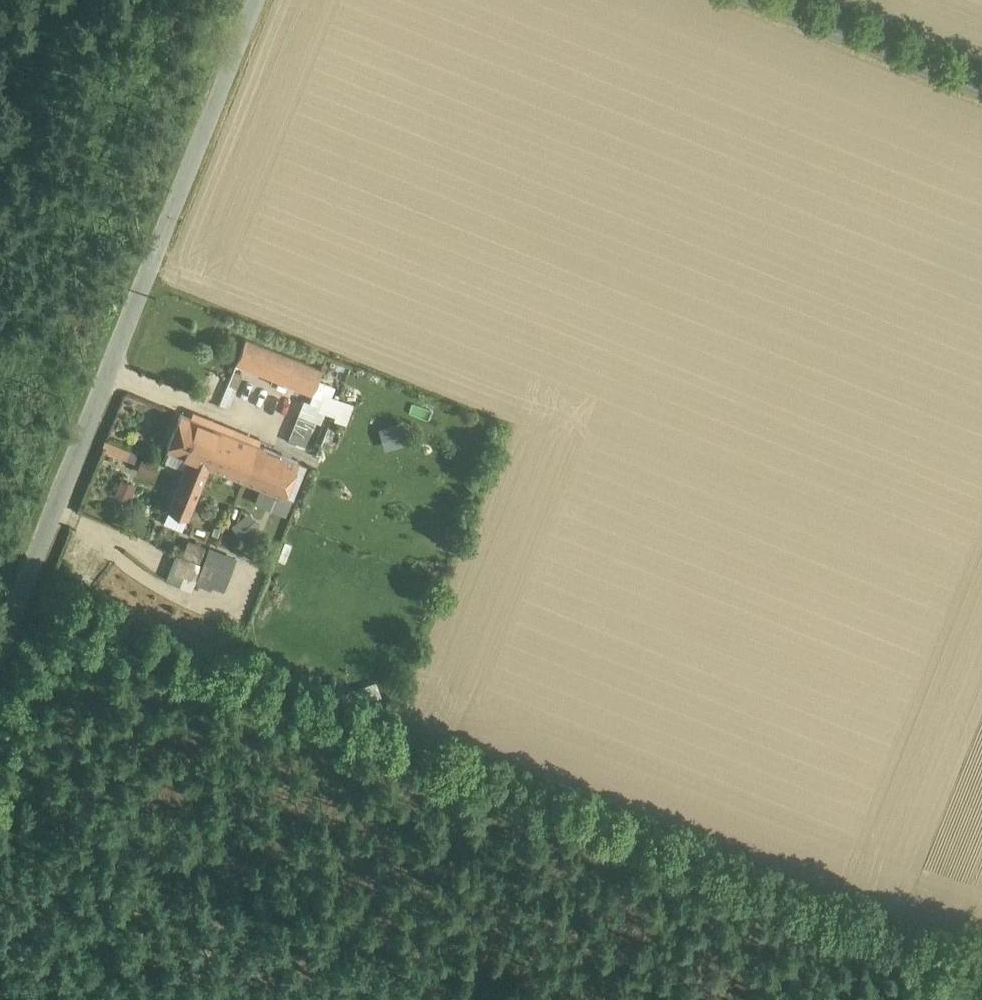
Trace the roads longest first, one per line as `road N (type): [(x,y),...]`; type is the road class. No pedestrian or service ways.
road 1 (unclassified): [(0,637),(259,0)]
road 2 (unclassified): [(762,0),(981,87)]

